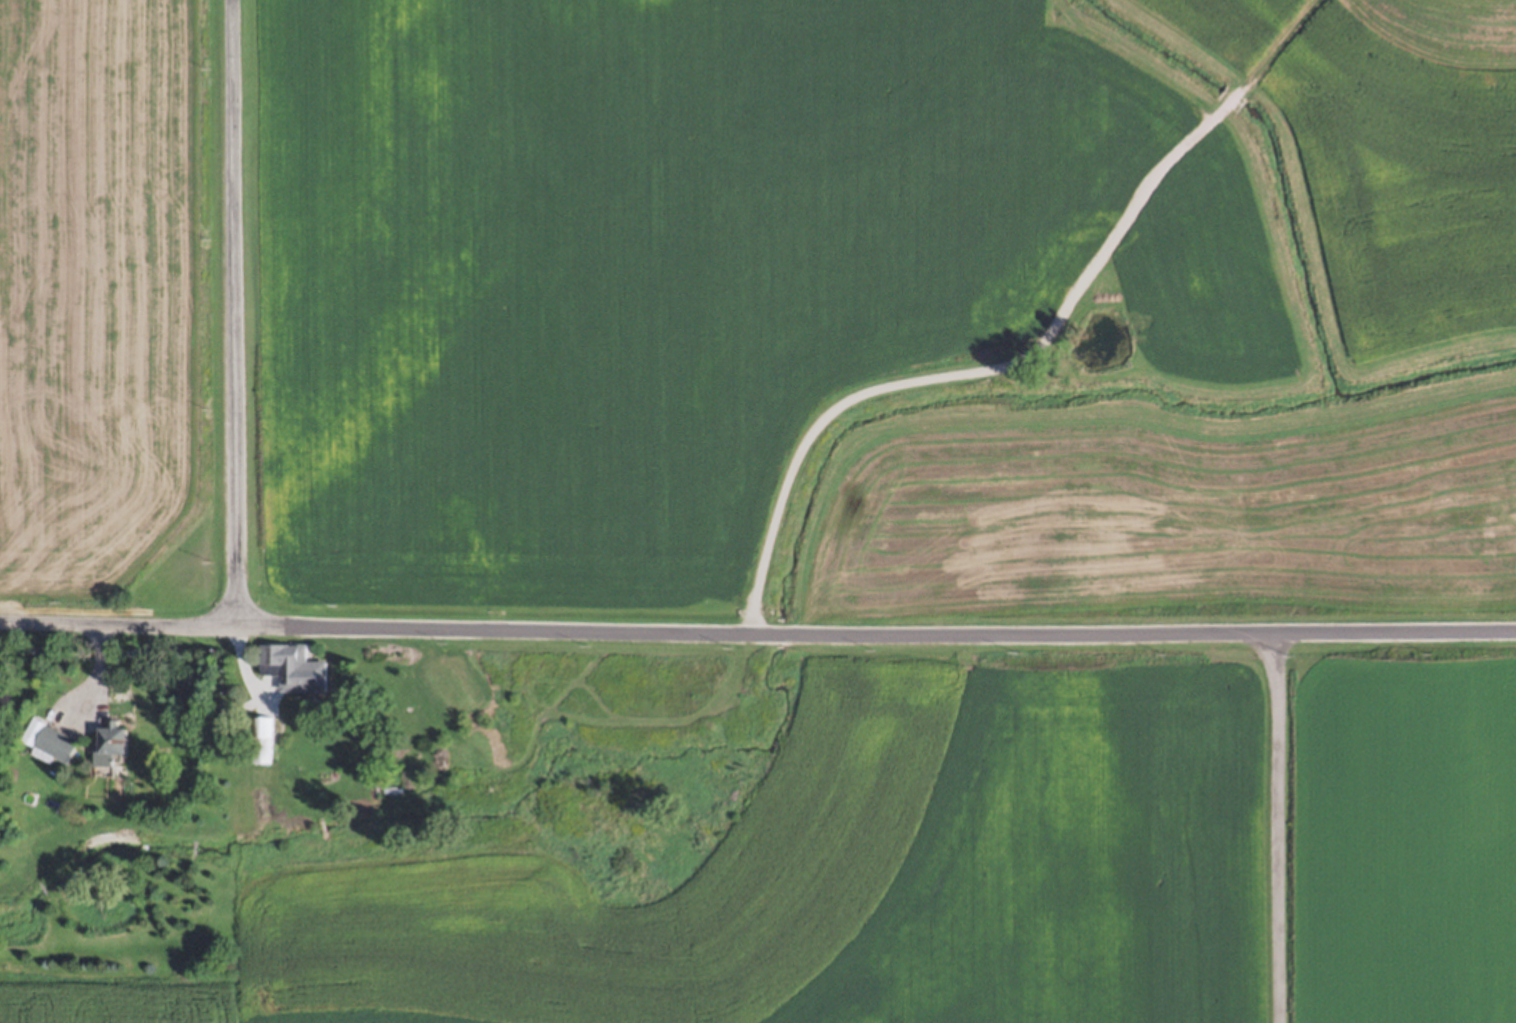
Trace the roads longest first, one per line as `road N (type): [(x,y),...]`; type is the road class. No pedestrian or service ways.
road 1 (residential): [(1515,628),(0,627)]
road 2 (residential): [(233,629),(225,0)]

